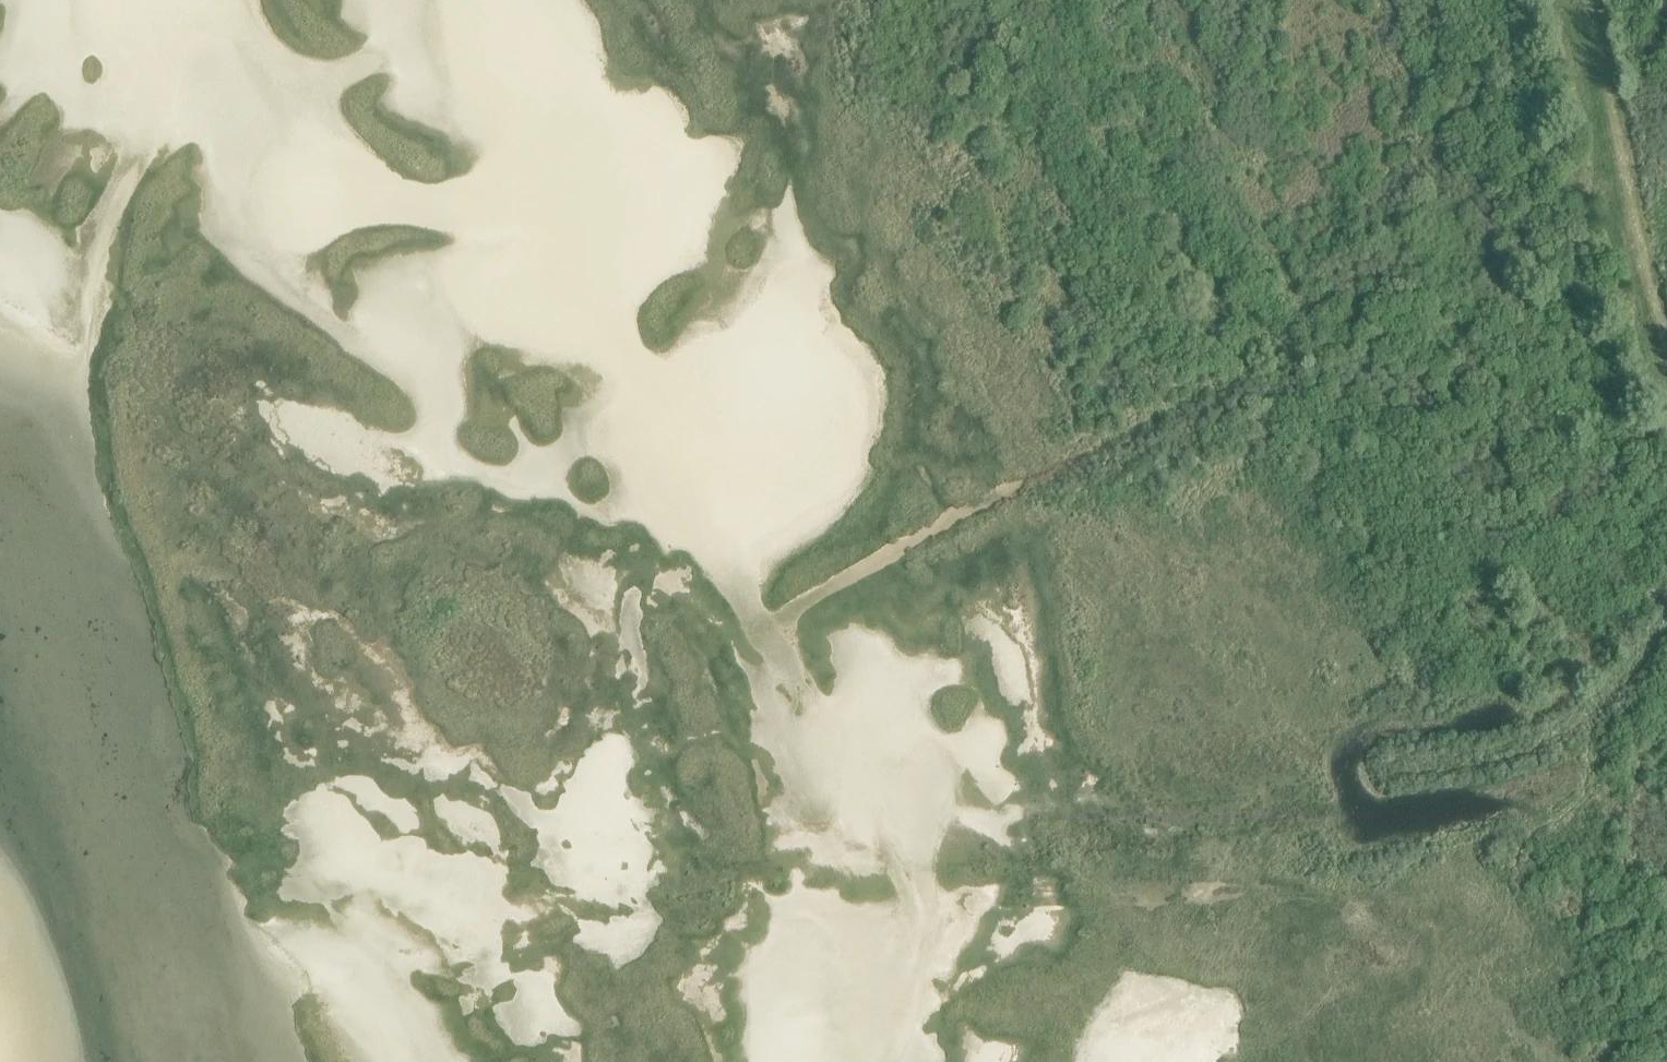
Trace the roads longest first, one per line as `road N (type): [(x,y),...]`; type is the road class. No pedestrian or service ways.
road 1 (track): [(1590,0),(1637,245),(1666,343)]

